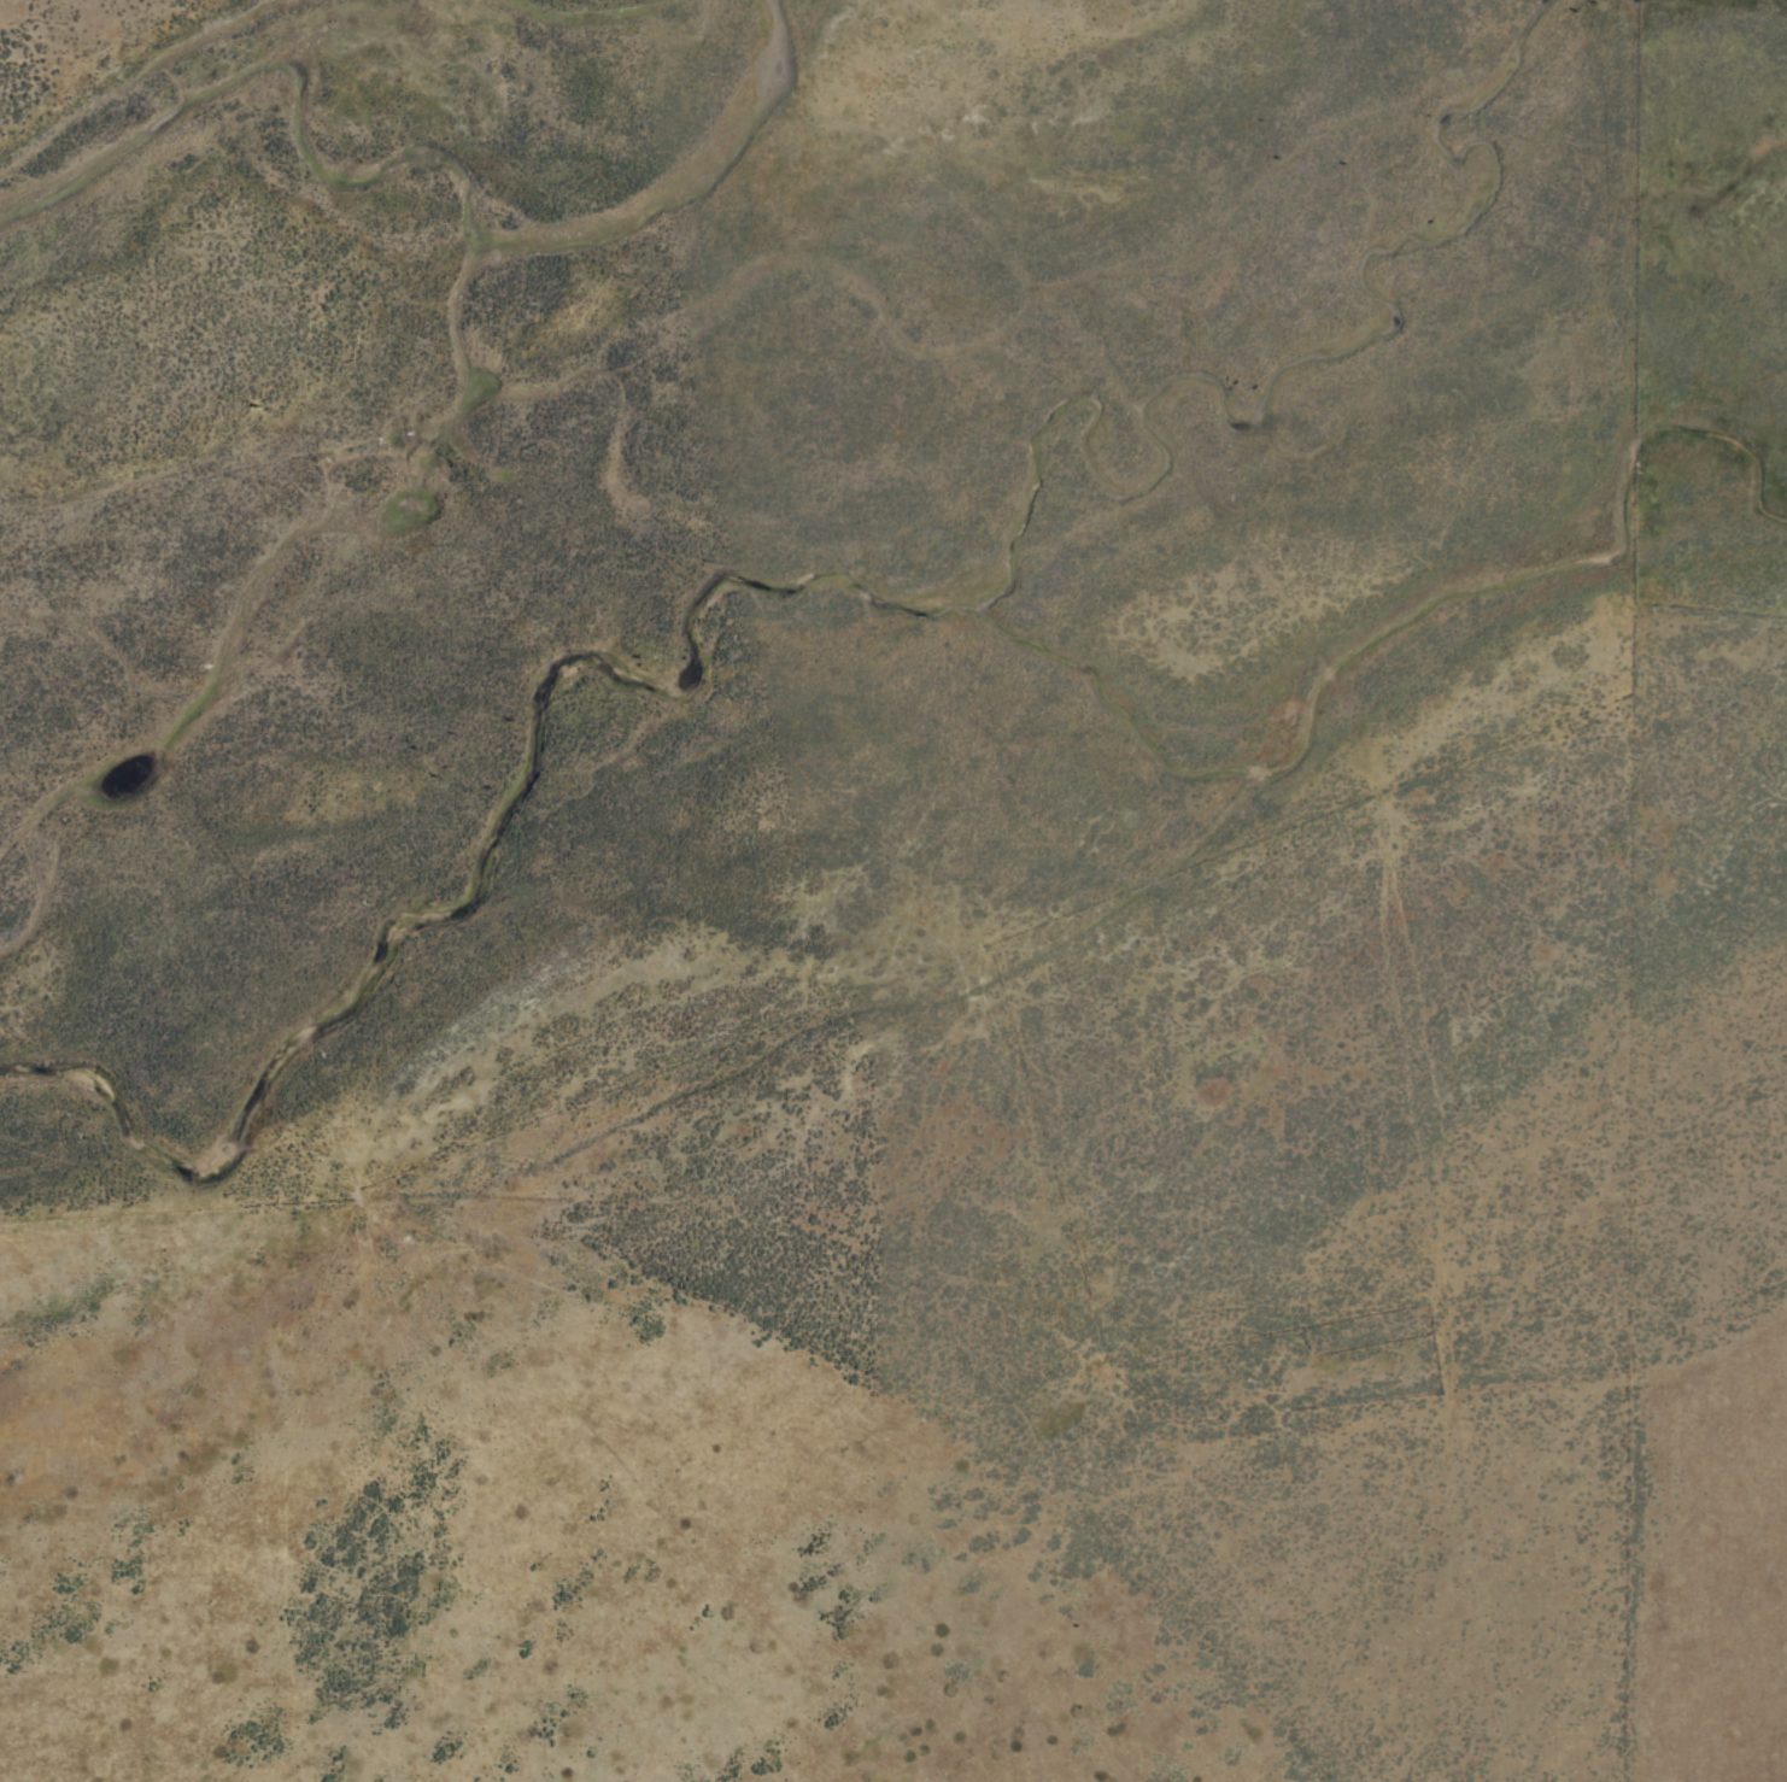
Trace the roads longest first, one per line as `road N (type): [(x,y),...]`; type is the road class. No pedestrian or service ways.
road 1 (track): [(1569,1781),(1537,1641),(1451,1467),(1390,1407),(1297,1420),(1124,1514),(870,1781)]

